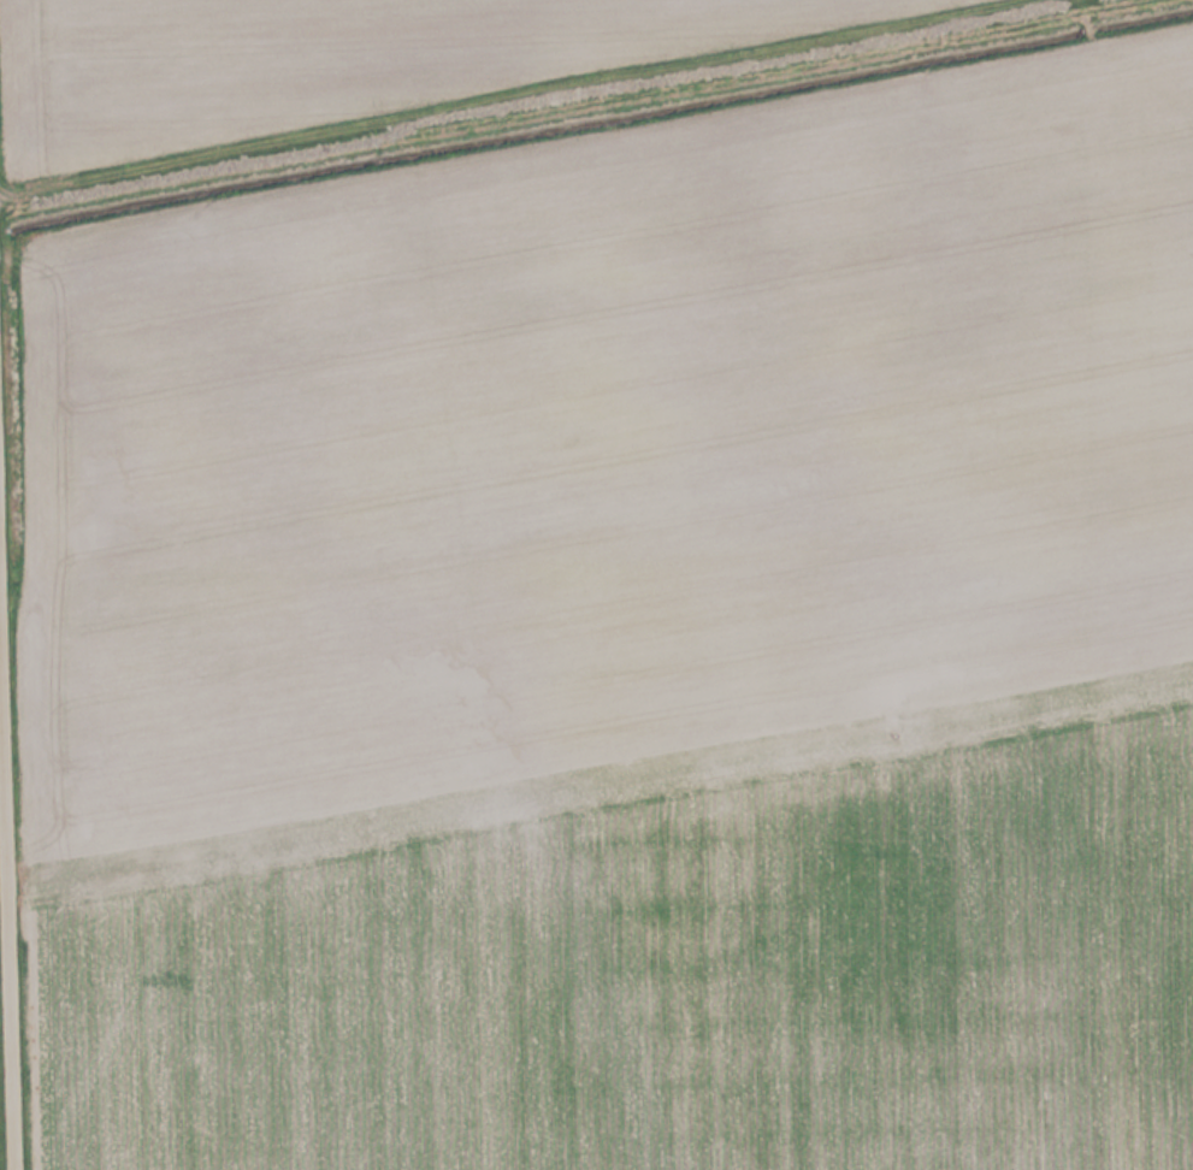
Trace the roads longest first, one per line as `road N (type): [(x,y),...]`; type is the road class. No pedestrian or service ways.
road 1 (residential): [(6,1169),(0,928)]

